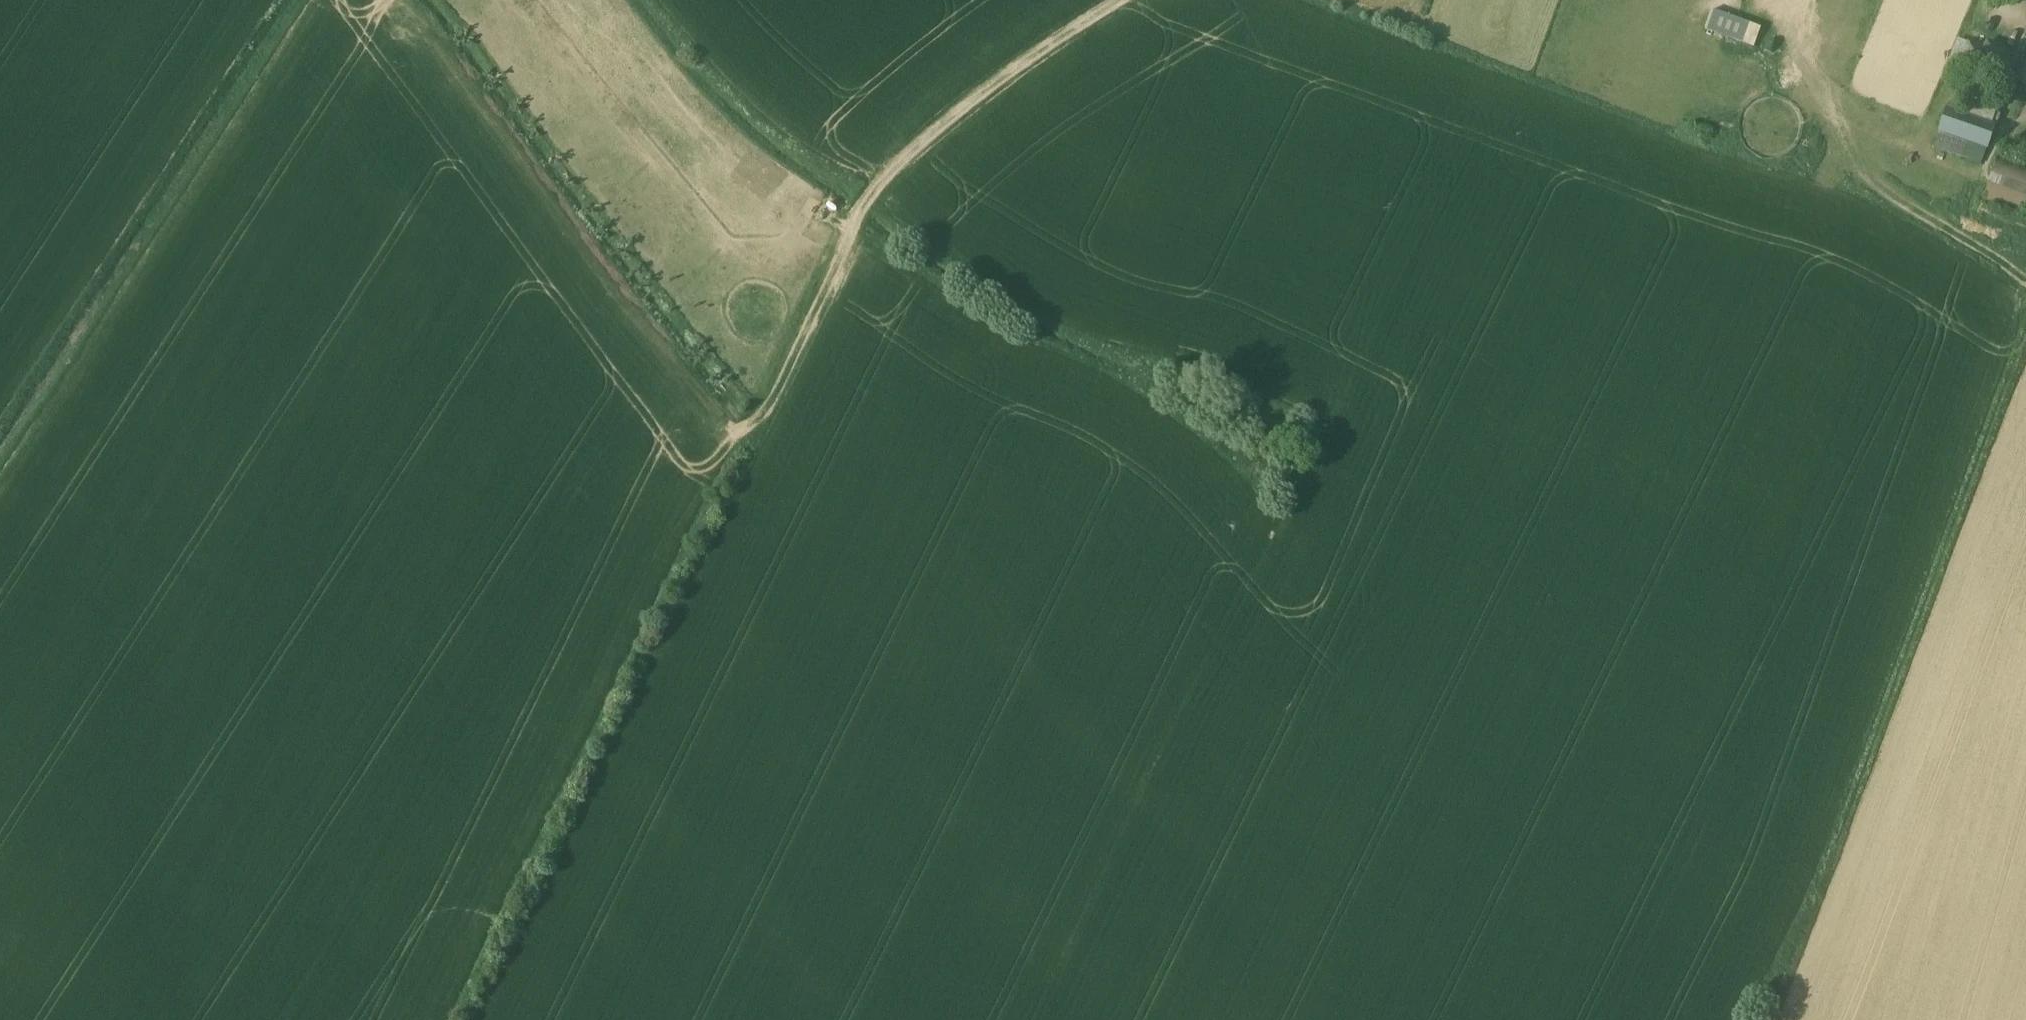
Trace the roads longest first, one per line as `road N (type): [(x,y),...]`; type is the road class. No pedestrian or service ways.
road 1 (track): [(1122,0),(962,109),(870,196),(767,416),(747,433)]

